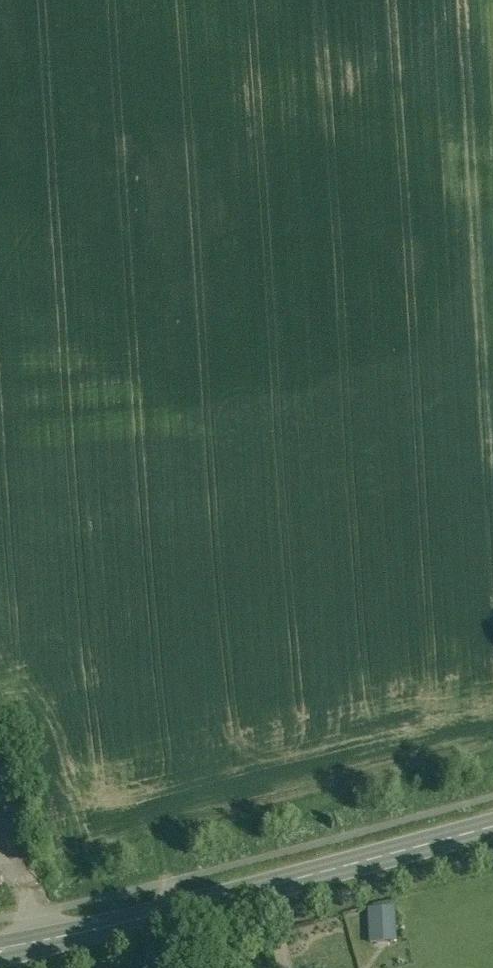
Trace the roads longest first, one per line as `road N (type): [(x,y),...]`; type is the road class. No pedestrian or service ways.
road 1 (secondary): [(0,949),(174,912),(492,826)]

